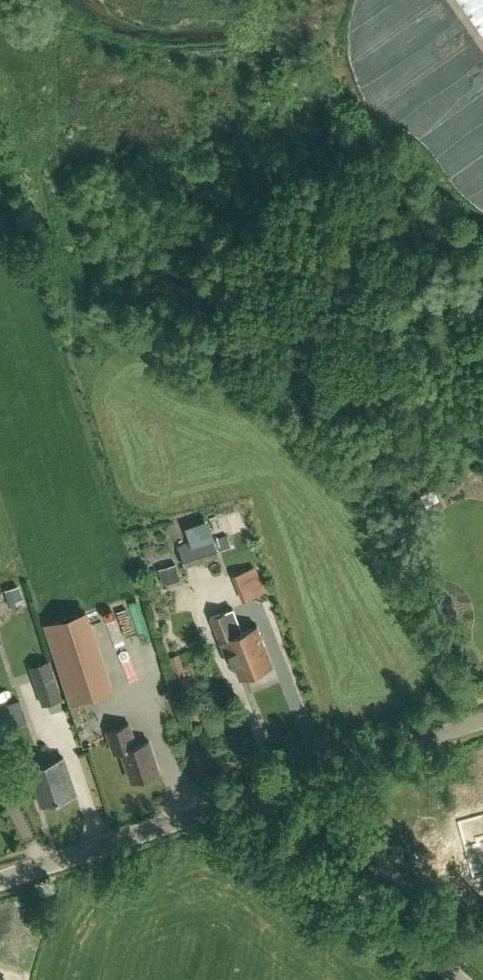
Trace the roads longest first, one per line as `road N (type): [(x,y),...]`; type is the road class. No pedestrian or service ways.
road 1 (unclassified): [(459,979),(272,821),(259,794)]
road 2 (unclassified): [(0,880),(259,794)]
road 3 (unclassified): [(259,794),(482,720)]

